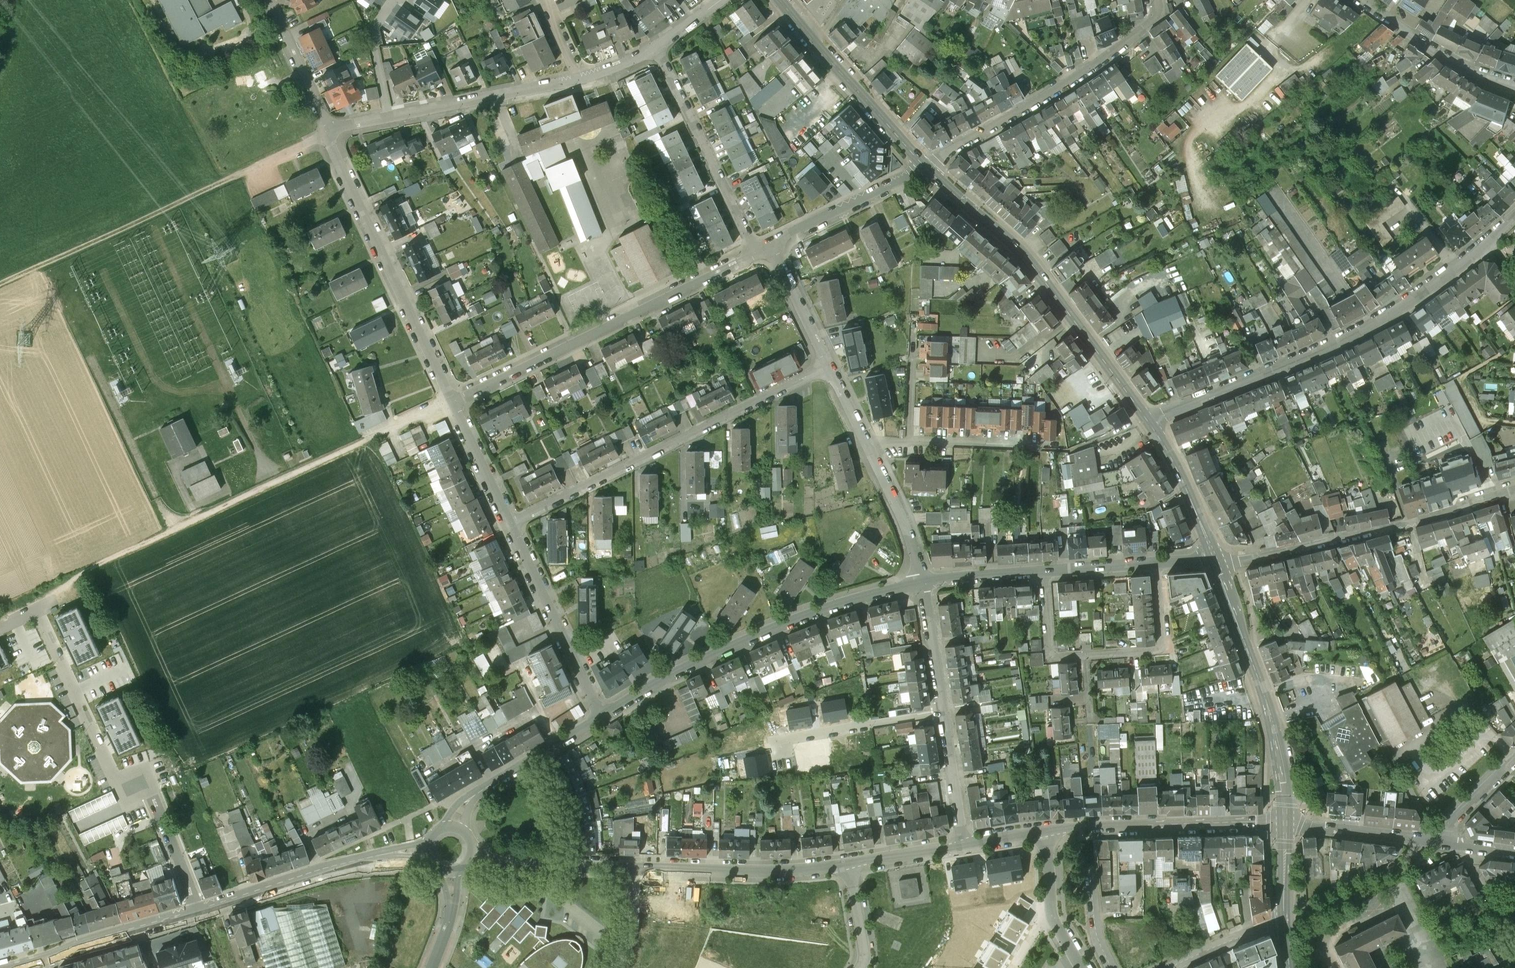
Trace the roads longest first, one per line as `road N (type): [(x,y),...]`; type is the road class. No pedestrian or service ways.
road 1 (residential): [(1488,238),(1424,291),(1334,346),(1147,421)]
road 2 (residential): [(197,910),(152,795),(107,767),(34,612),(0,628)]
road 3 (track): [(0,285),(330,130)]
road 4 (residential): [(828,365),(512,522)]
road 5 (residential): [(923,585),(790,628),(645,690),(603,718)]
road 6 (residential): [(755,250),(742,265),(450,403)]
road 7 (secondary): [(924,167),(1016,247),(1147,421)]
road 8 (residential): [(1219,568),(1514,491)]
road 9 (residential): [(330,130),(450,403)]
road 10 (residential): [(1157,0),(1150,23),(1095,65),(924,167)]
road 11 (secondary): [(1219,568),(1273,728),(1283,822)]
road 12 (residential): [(430,848),(337,865),(197,910)]
road 13 (residential): [(1043,832),(1283,822)]
road 14 (residential): [(755,250),(659,50)]
road 15 (secondary): [(780,0),(924,167)]
road 16 (residential): [(630,868),(847,862)]
road 17 (residential): [(512,522),(603,718)]
road 18 (residential): [(197,910),(6,967)]
road 19 (residential): [(388,120),(580,84)]
road 20 (residential): [(780,752),(778,740),(944,713)]
road 21 (residential): [(1514,80),(1449,56),(1360,0)]
road 22 (residential): [(924,167),(771,242)]
road 23 (residential): [(1082,654),(1159,649),(1155,564)]
road 24 (track): [(172,530),(91,568),(34,612)]
road 25 (secondary): [(1147,421),(1215,558)]
road 26 (residential): [(868,443),(923,585)]
road 27 (residential): [(1283,822),(1433,840)]
road 28 (residential): [(270,0),(330,130)]
road 29 (residential): [(1312,909),(1433,840)]
road 30 (residential): [(771,242),(828,365)]
road 31 (residential): [(450,403),(512,522)]
road 32 (residential): [(944,713),(964,845)]
road 33 (residential): [(909,440),(1041,445)]
road 34 (residential): [(923,585),(944,713)]
road 35 (residential): [(388,120),(374,29),(394,0)]
road 36 (residential): [(1169,967),(1285,919)]
road 37 (residential): [(909,440),(914,315)]
road 38 (residential): [(1044,574),(923,585)]

